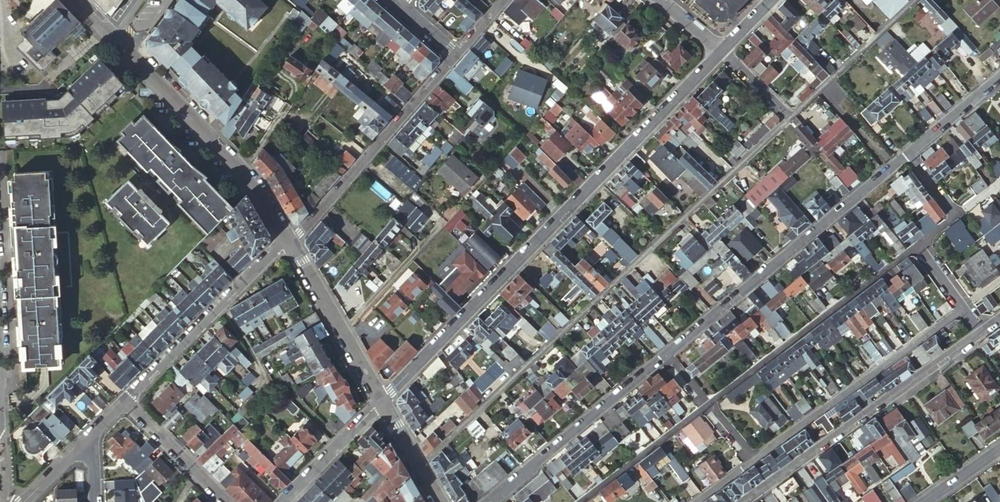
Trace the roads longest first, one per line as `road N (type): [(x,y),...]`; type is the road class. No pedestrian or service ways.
road 1 (residential): [(418,466),(789,118)]
road 2 (residential): [(722,51),(381,401)]
road 3 (tertiary): [(76,0),(258,191),(289,242)]
road 4 (residential): [(663,356),(907,153)]
road 5 (residential): [(981,332),(743,501)]
road 6 (residential): [(706,406),(917,245)]
road 7 (residential): [(963,307),(750,461)]
road 8 (residential): [(289,242),(453,56)]
road 9 (residential): [(289,242),(122,402)]
road 10 (residential): [(488,501),(663,356)]
road 11 (tertiary): [(289,242),(381,401)]
road 12 (residential): [(789,118),(915,0)]
road 13 (residential): [(579,501),(706,406)]
road 14 (residential): [(381,401),(279,501)]
road 15 (residential): [(122,402),(223,501)]
road 16 (residential): [(907,153),(999,76)]

